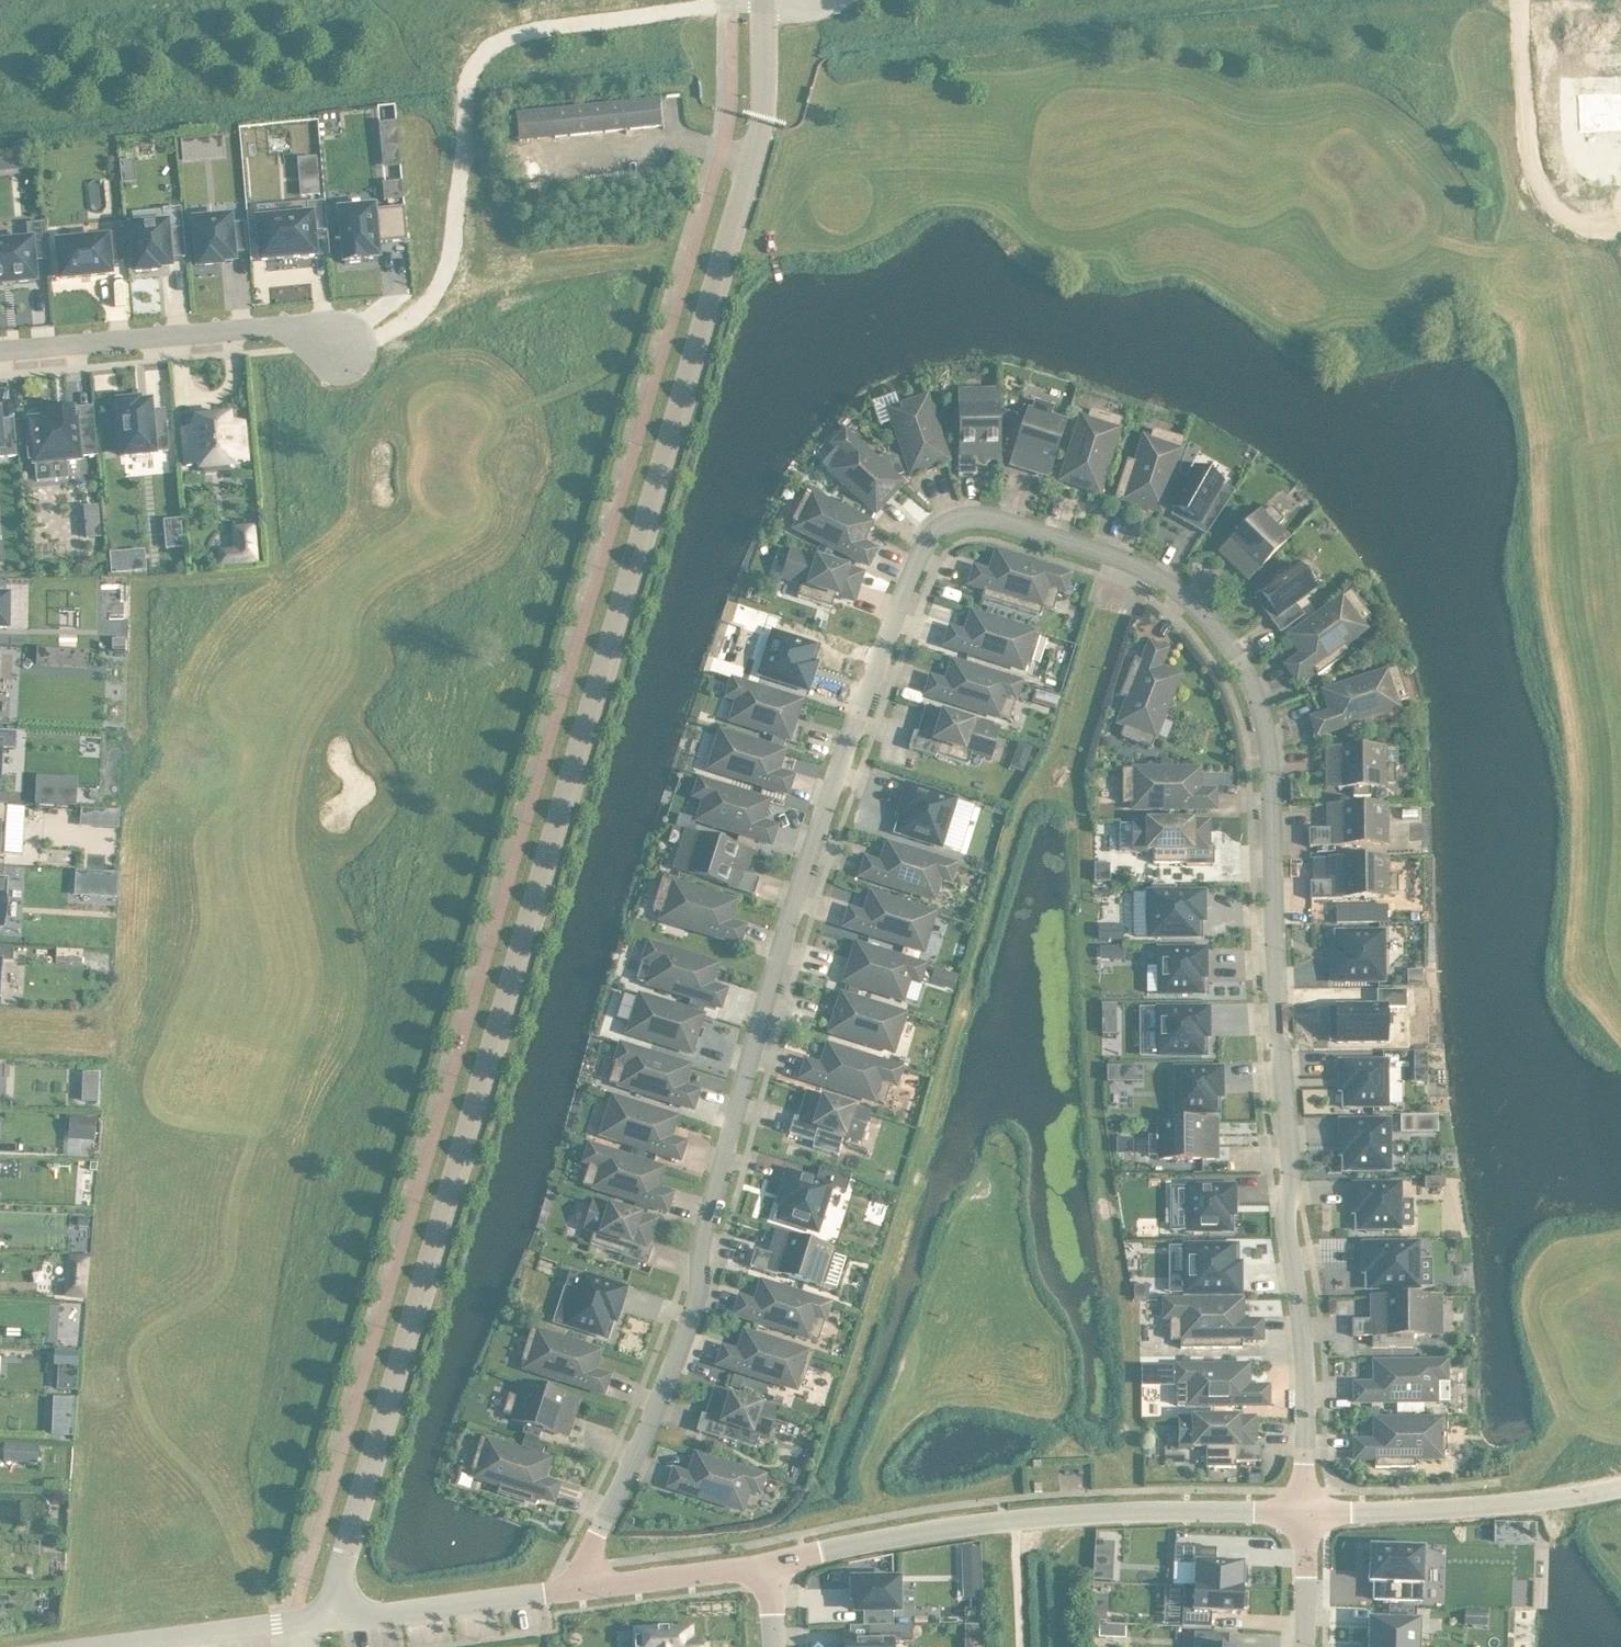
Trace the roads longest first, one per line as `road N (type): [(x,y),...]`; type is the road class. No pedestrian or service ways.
road 1 (residential): [(571,1593),(700,1288),(699,1255),(764,1009),(872,678),(929,540),(960,519),(979,516),(1052,534),(1157,576),(1213,625),(1253,688),(1269,741),(1306,1512)]
road 2 (residential): [(329,1617),(754,160),(766,95),(763,1)]
road 3 (residential): [(0,350),(317,325),(342,350),(380,334),(435,294),(452,253),(475,67),(506,40),(530,32),(763,1)]
road 4 (residential): [(767,1564),(1015,1518),(1306,1512)]
road 5 (residential): [(1306,1512),(1479,1506),(1620,1486)]
road 6 (residential): [(1620,217),(1579,214),(1554,197),(1528,160),(1519,0)]
road 7 (residential): [(329,1617),(571,1593)]
road 8 (residential): [(94,1646),(329,1617)]
road 9 (residential): [(571,1593),(767,1564)]
road 10 (residential): [(1306,1512),(1304,1646)]

